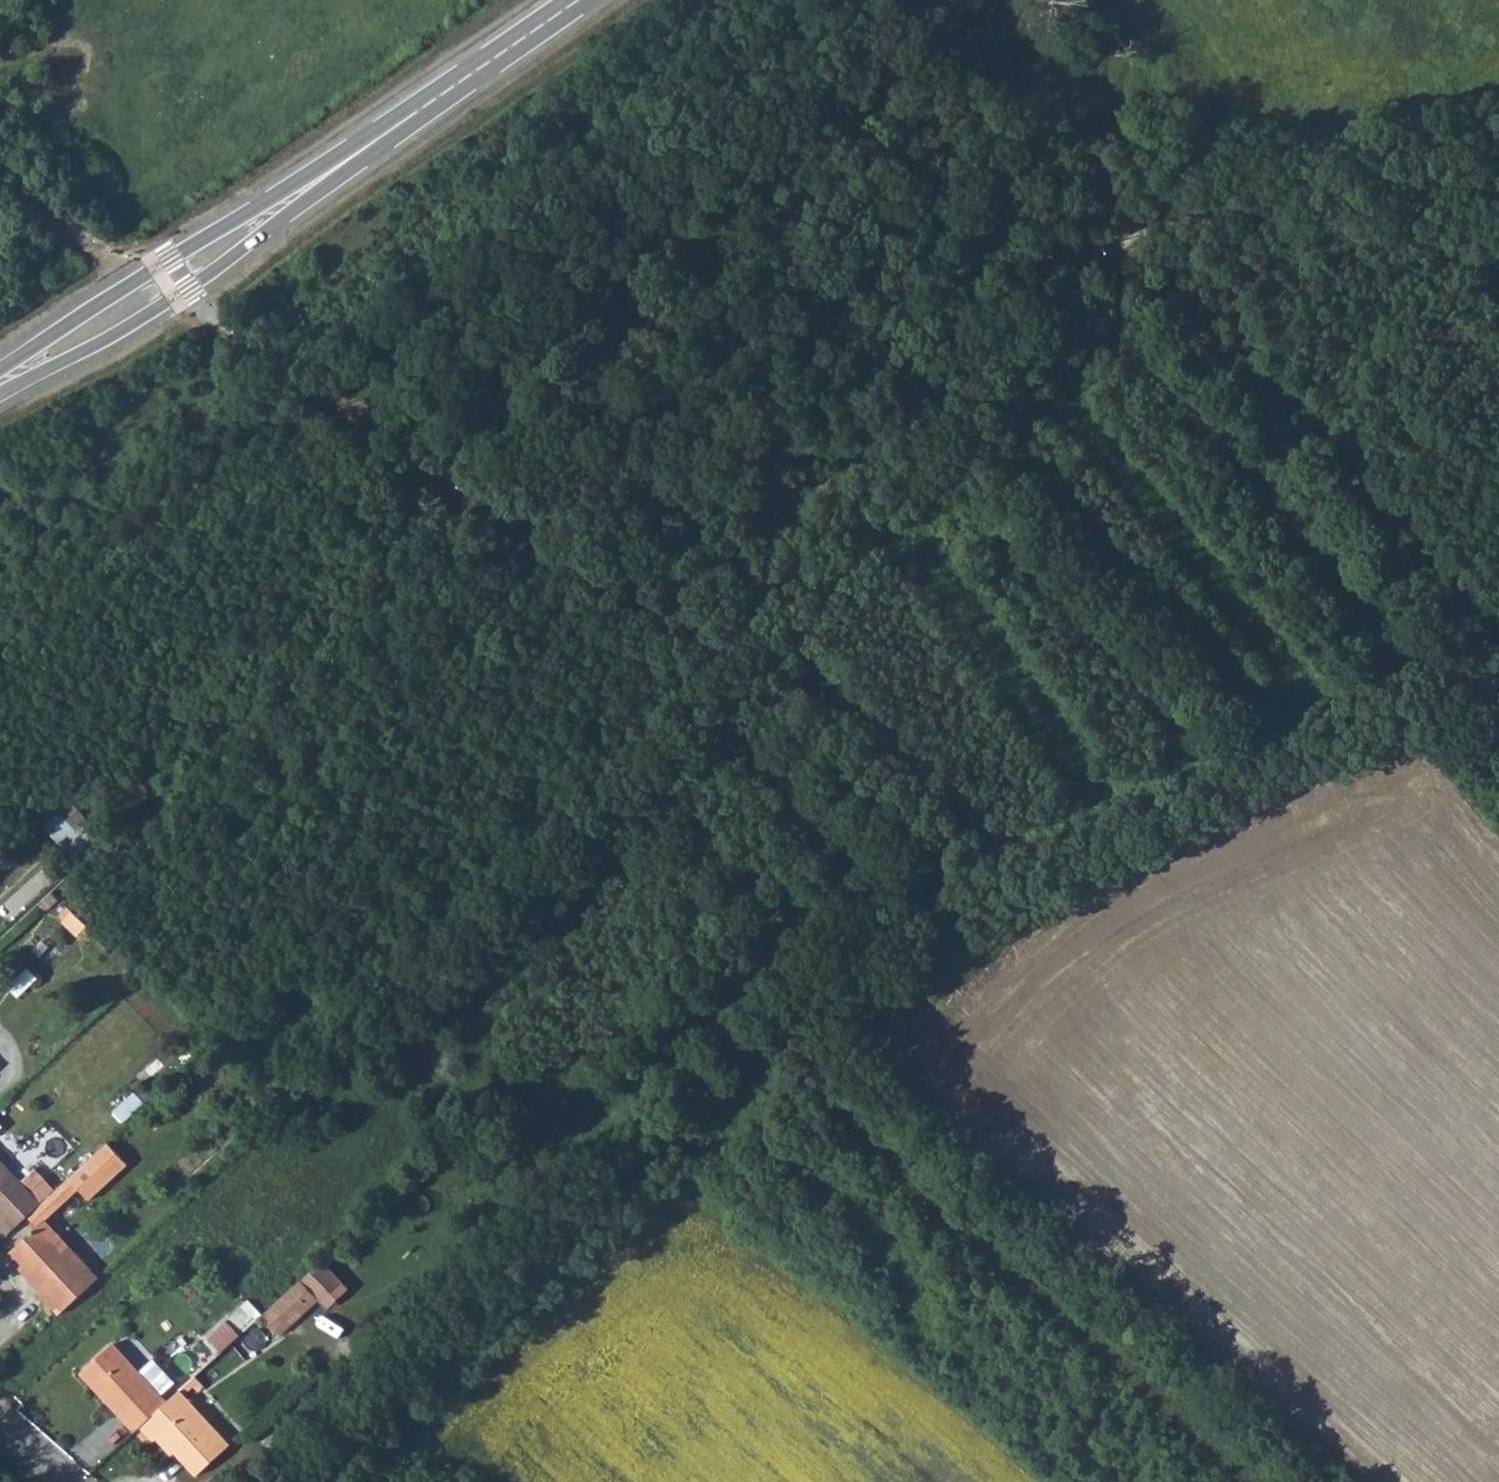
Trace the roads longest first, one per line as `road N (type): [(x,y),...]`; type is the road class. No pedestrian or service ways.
road 1 (tertiary): [(0,382),(226,246),(578,0)]

